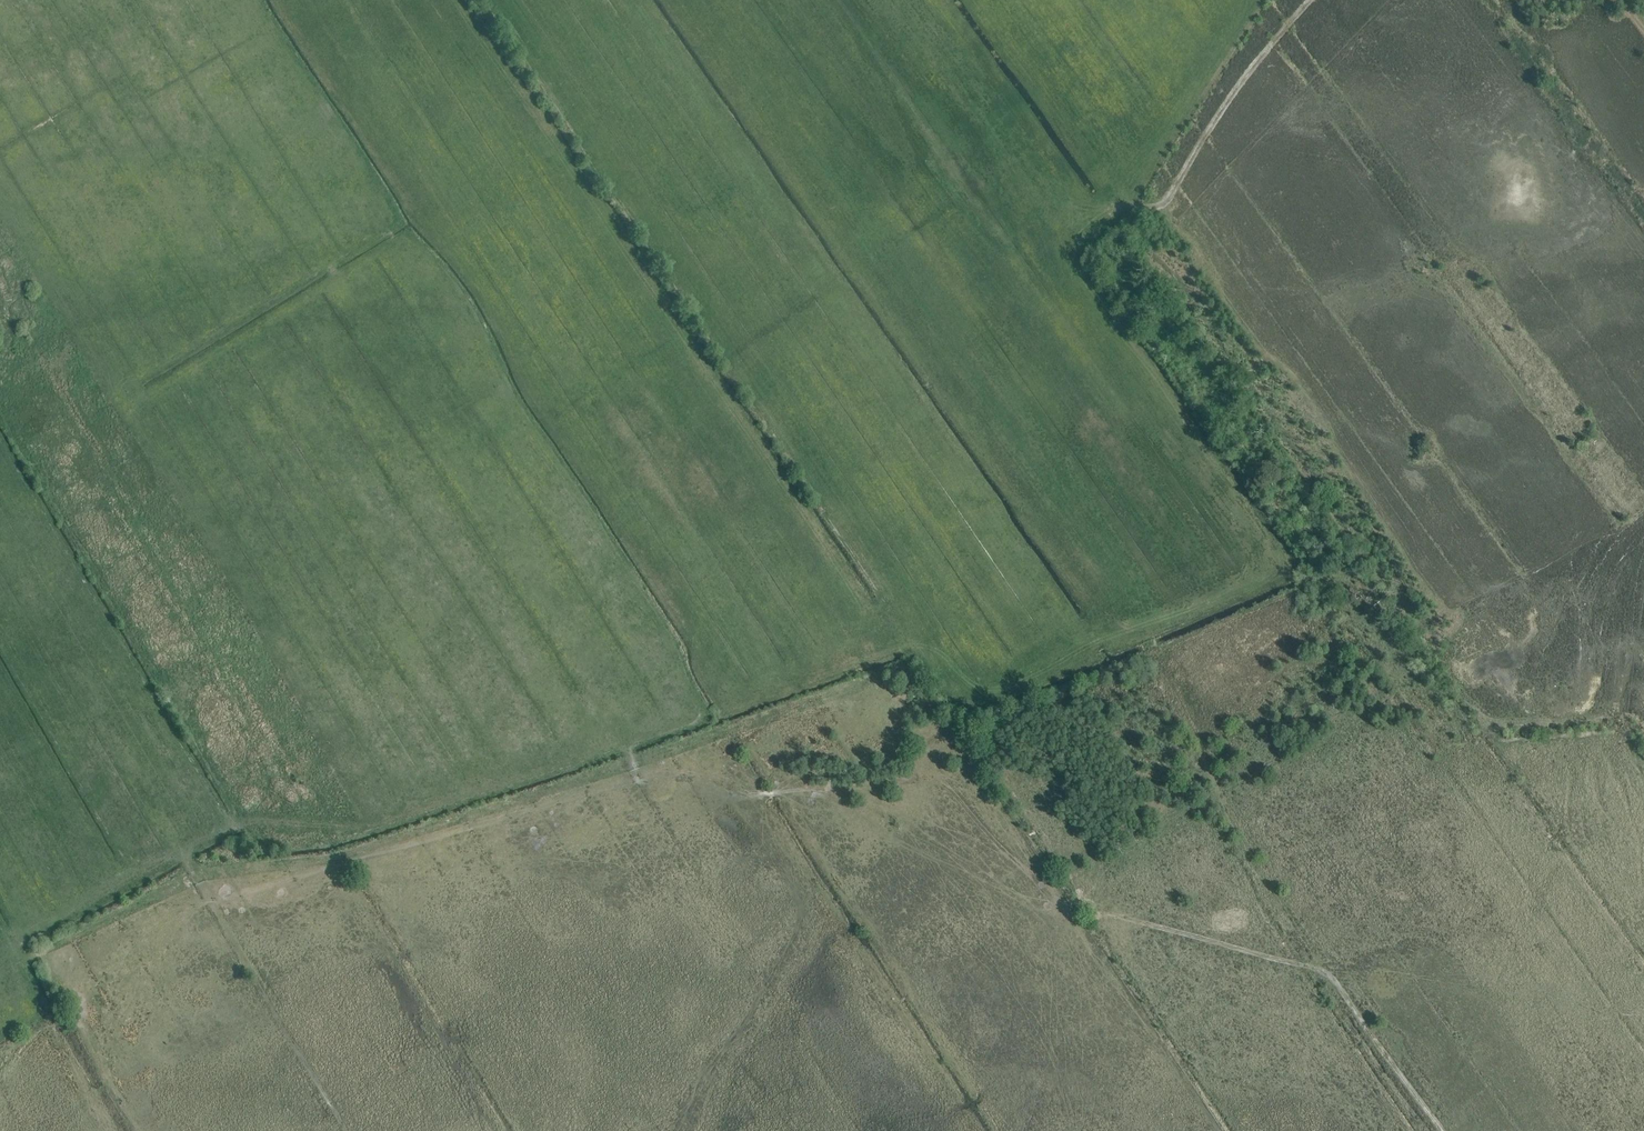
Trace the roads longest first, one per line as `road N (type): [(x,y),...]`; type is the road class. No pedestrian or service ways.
road 1 (track): [(31,956),(141,895),(219,892),(662,768),(696,769),(757,792),(931,774),(1065,899),(1318,969),(1428,1130)]
road 2 (track): [(1150,649),(1246,848),(1318,969)]
road 3 (track): [(1141,206),(1162,205),(1214,122),(1312,0)]

